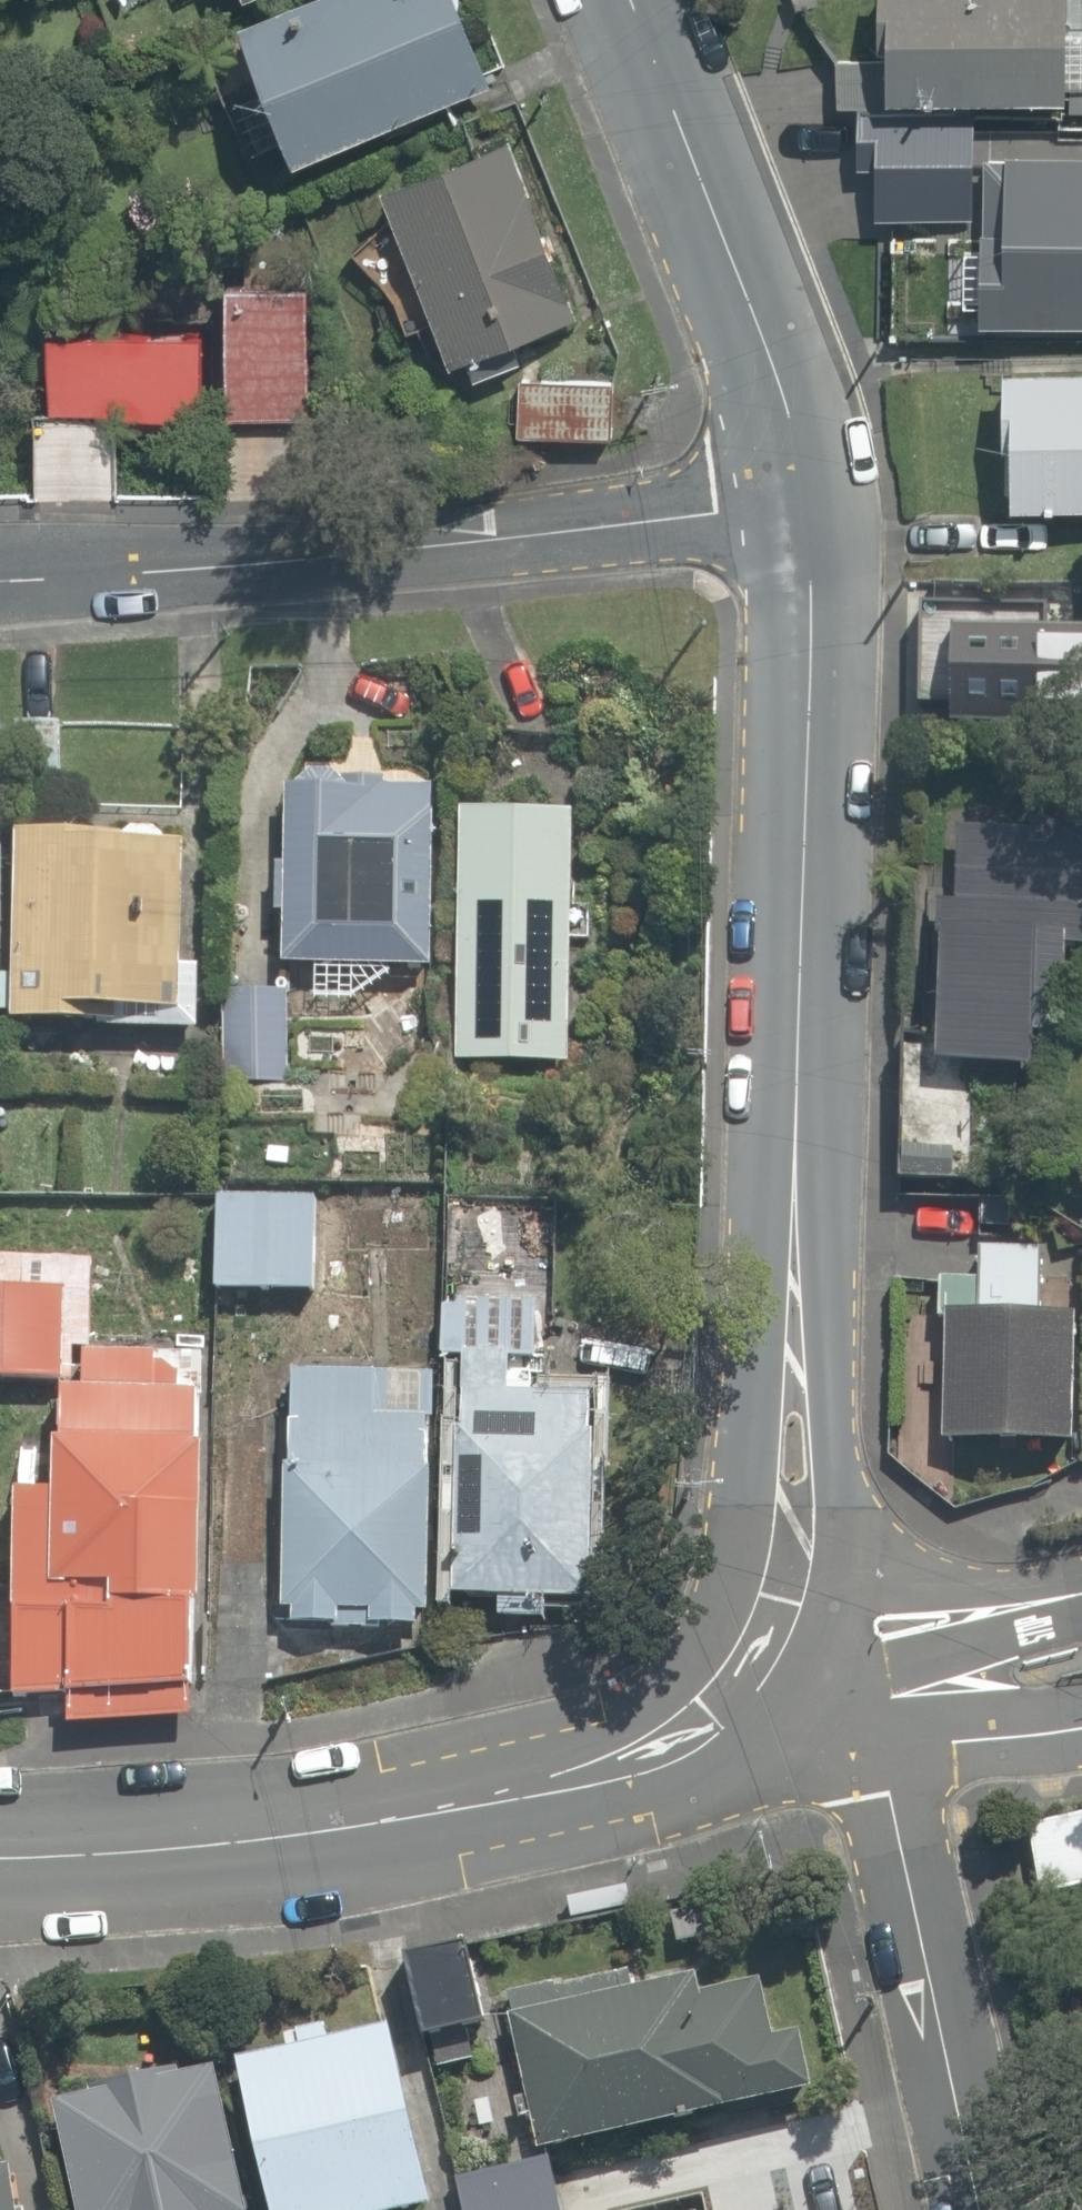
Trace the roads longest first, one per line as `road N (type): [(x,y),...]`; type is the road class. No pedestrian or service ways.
road 1 (tertiary): [(804,506),(798,1496),(816,1651),(835,1713)]
road 2 (tertiary): [(0,1846),(387,1814),(835,1713)]
road 3 (residential): [(804,506),(0,582)]
road 4 (tertiary): [(637,0),(764,349),(804,506)]
road 5 (residential): [(835,1713),(891,1786),(978,2209)]
road 6 (residential): [(1081,1592),(969,1618),(922,1639),(835,1713)]
road 7 (residential): [(835,1713),(958,1742),(1081,1725)]

